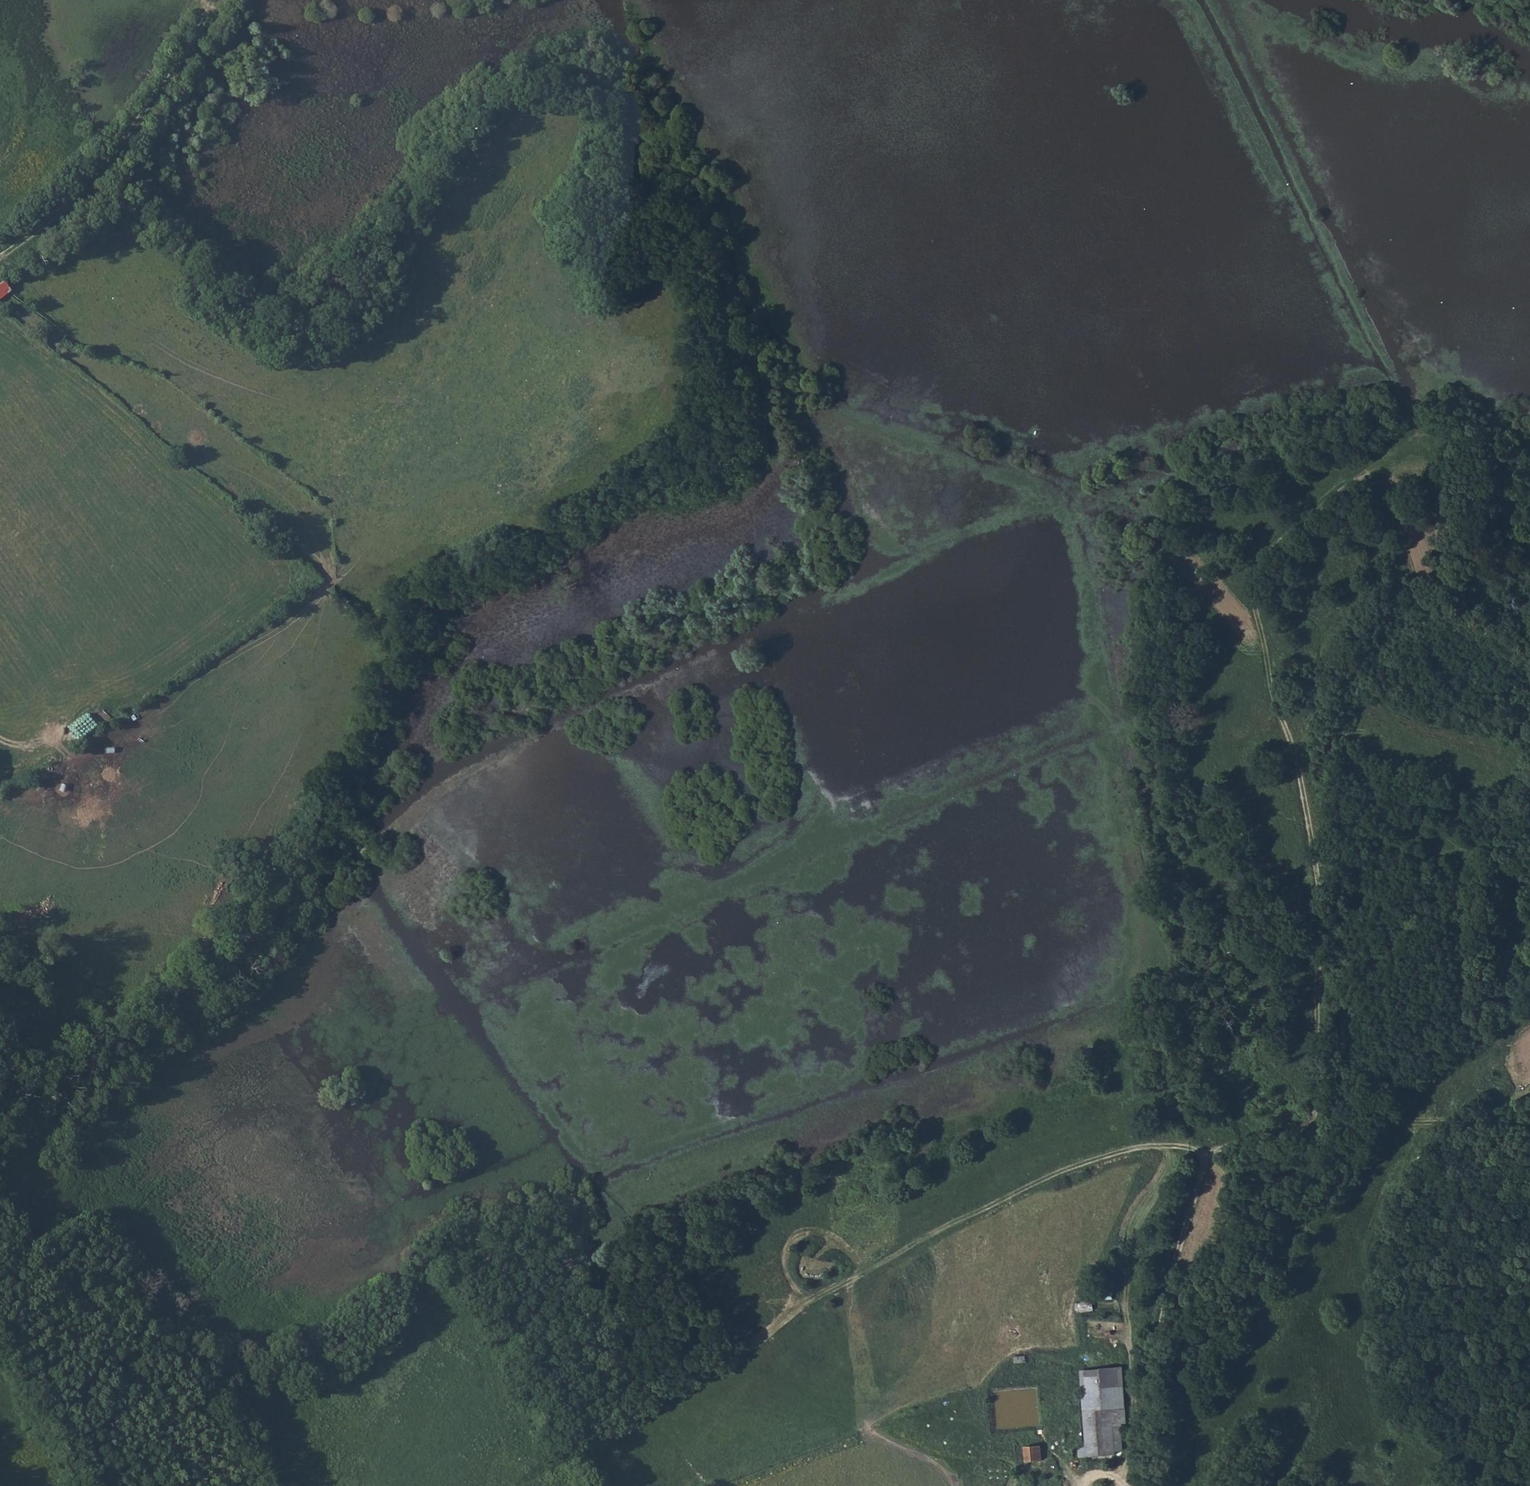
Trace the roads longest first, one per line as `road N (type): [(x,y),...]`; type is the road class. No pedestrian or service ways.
road 1 (track): [(1154,1485),(1152,1326),(1210,1145)]
road 2 (track): [(211,0),(186,49),(71,198),(0,253)]

